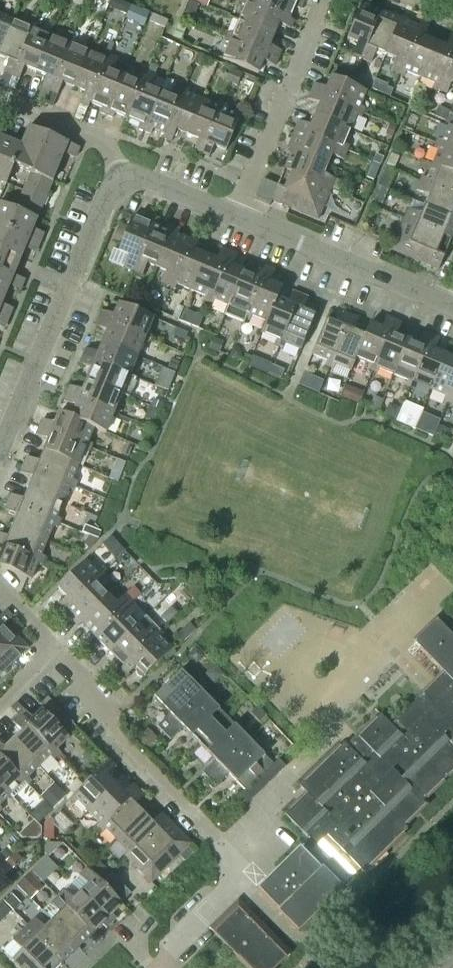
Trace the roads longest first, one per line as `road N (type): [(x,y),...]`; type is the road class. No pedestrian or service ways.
road 1 (residential): [(164,967),(171,949),(237,870),(58,658)]
road 2 (residential): [(2,470),(119,177)]
road 3 (residential): [(452,312),(231,220)]
road 4 (residential): [(231,220),(325,0)]
road 5 (residential): [(0,98),(101,140),(119,177)]
road 6 (residential): [(231,220),(119,177)]

